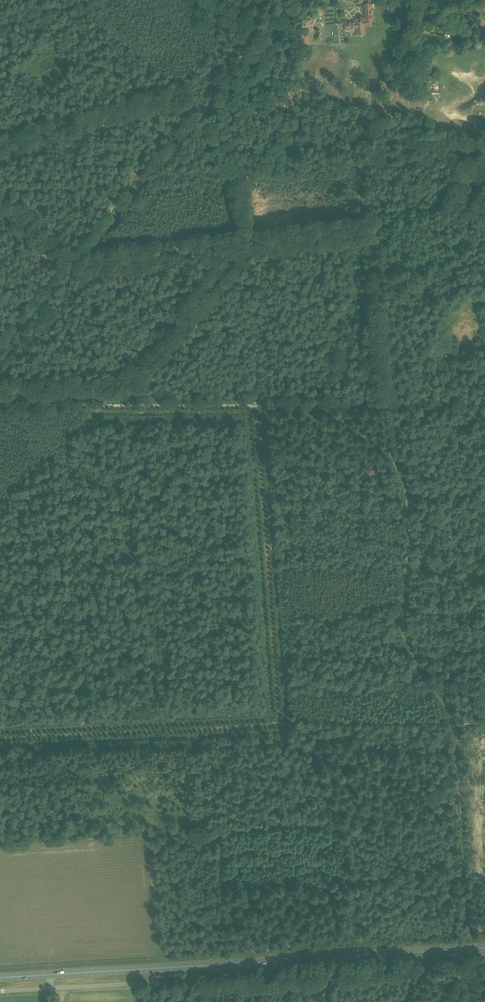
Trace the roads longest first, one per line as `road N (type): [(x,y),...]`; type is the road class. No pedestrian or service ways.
road 1 (track): [(305,0),(0,351)]
road 2 (track): [(461,724),(407,635),(406,485),(383,398)]
road 3 (track): [(281,722),(258,401)]
road 4 (track): [(0,740),(281,722)]
road 5 (primary): [(51,974),(289,960)]
road 6 (unclassified): [(52,989),(289,975)]
road 7 (primary): [(289,960),(484,948)]
road 8 (unclassified): [(289,975),(484,965)]
road 9 (track): [(281,722),(461,724)]

